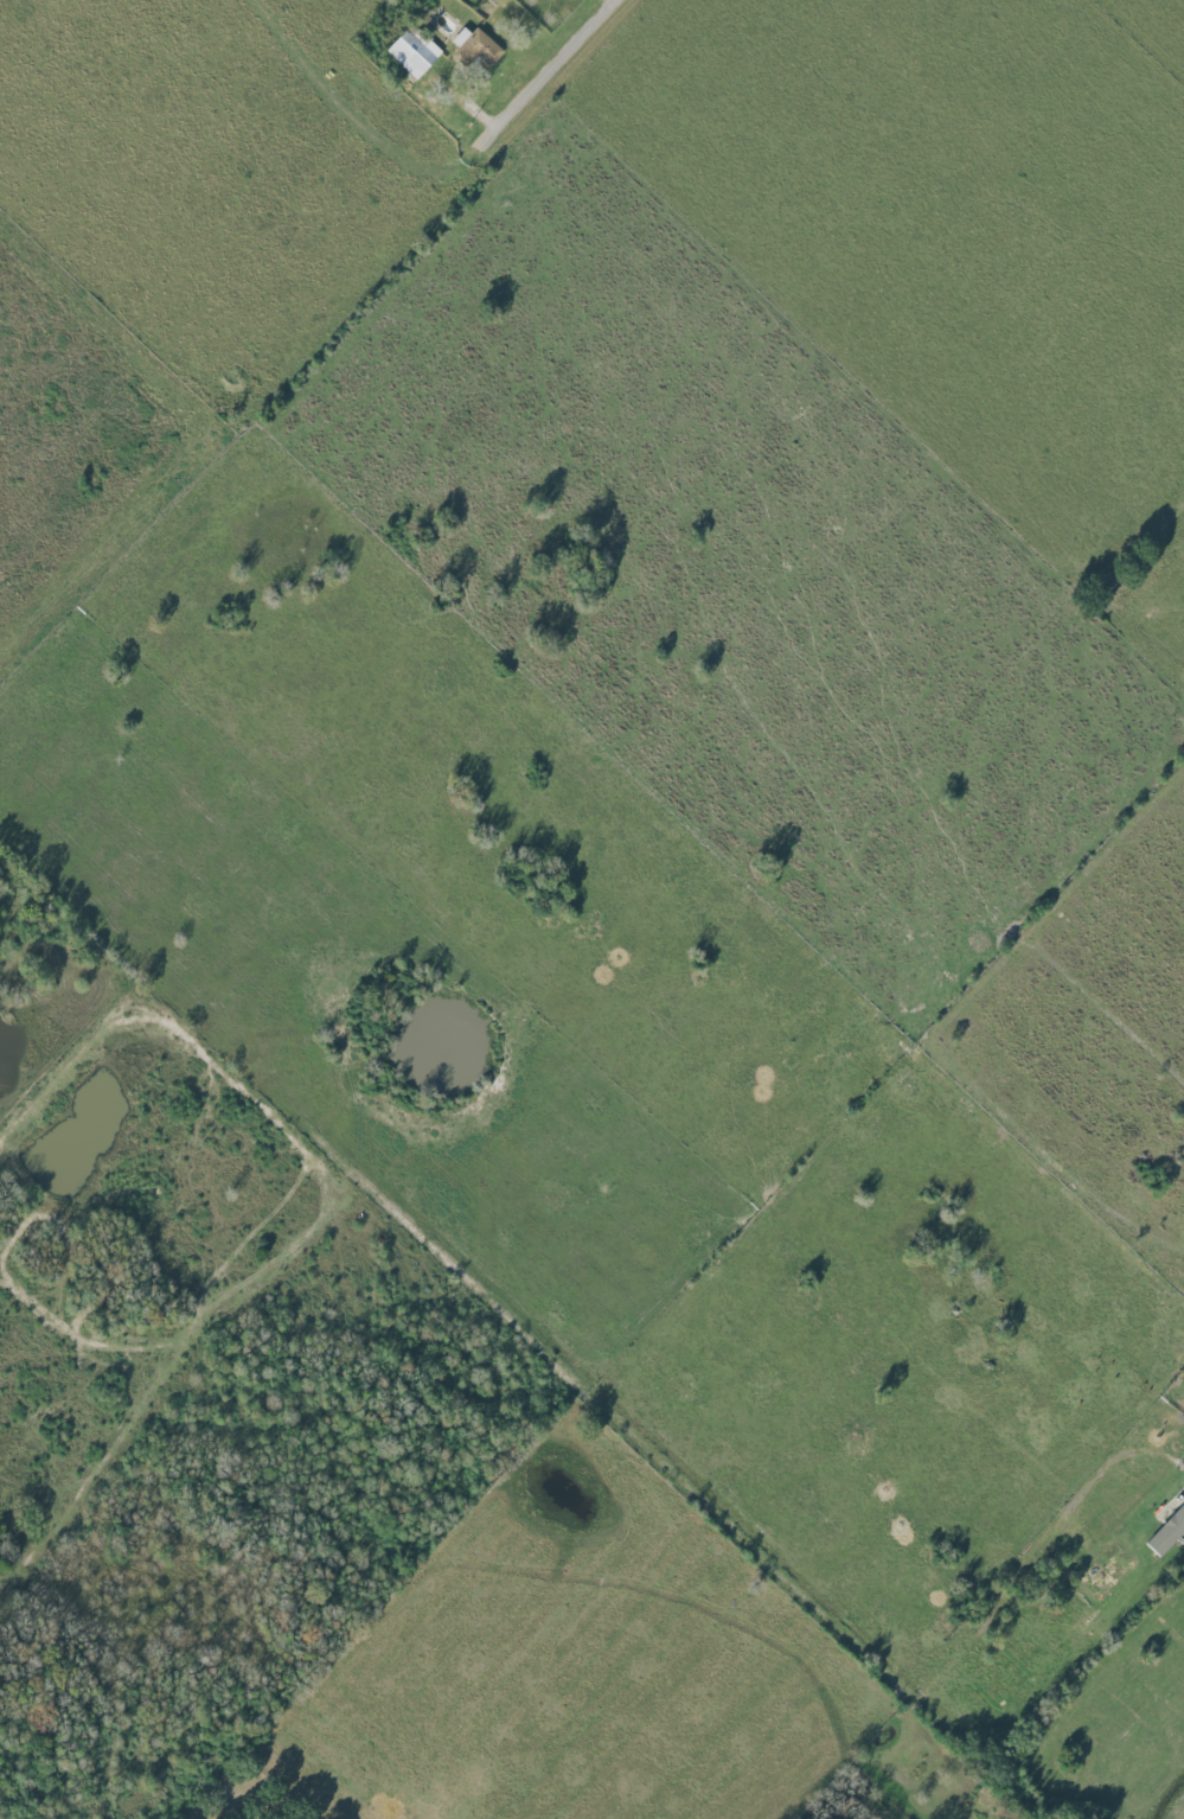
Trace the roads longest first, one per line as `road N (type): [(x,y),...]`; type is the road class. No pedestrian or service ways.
road 1 (residential): [(485,141),(618,0)]

